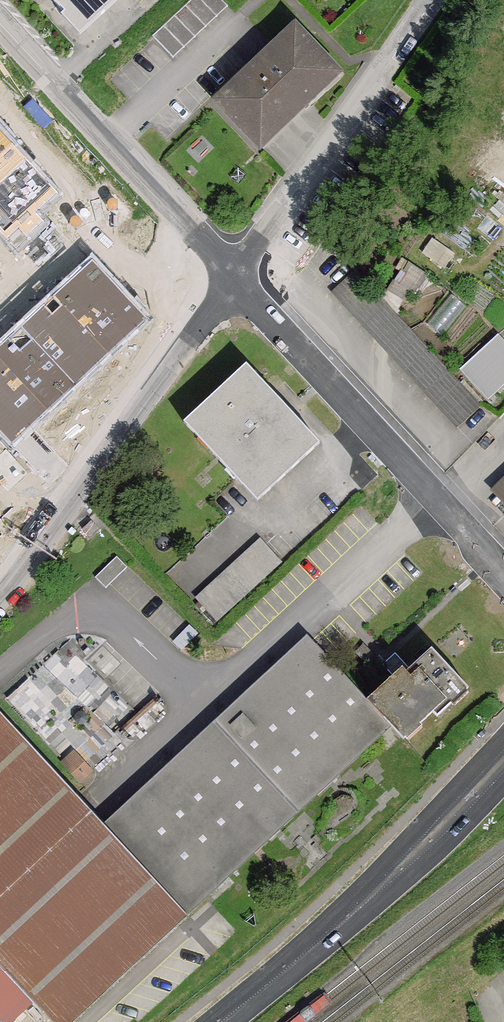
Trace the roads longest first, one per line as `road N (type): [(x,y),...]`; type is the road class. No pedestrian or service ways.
road 1 (residential): [(0,600),(236,276)]
road 2 (residential): [(236,276),(503,570)]
road 3 (primary): [(228,1021),(340,924),(503,752)]
road 4 (residential): [(0,24),(236,276)]
road 5 (residential): [(236,276),(435,0)]

